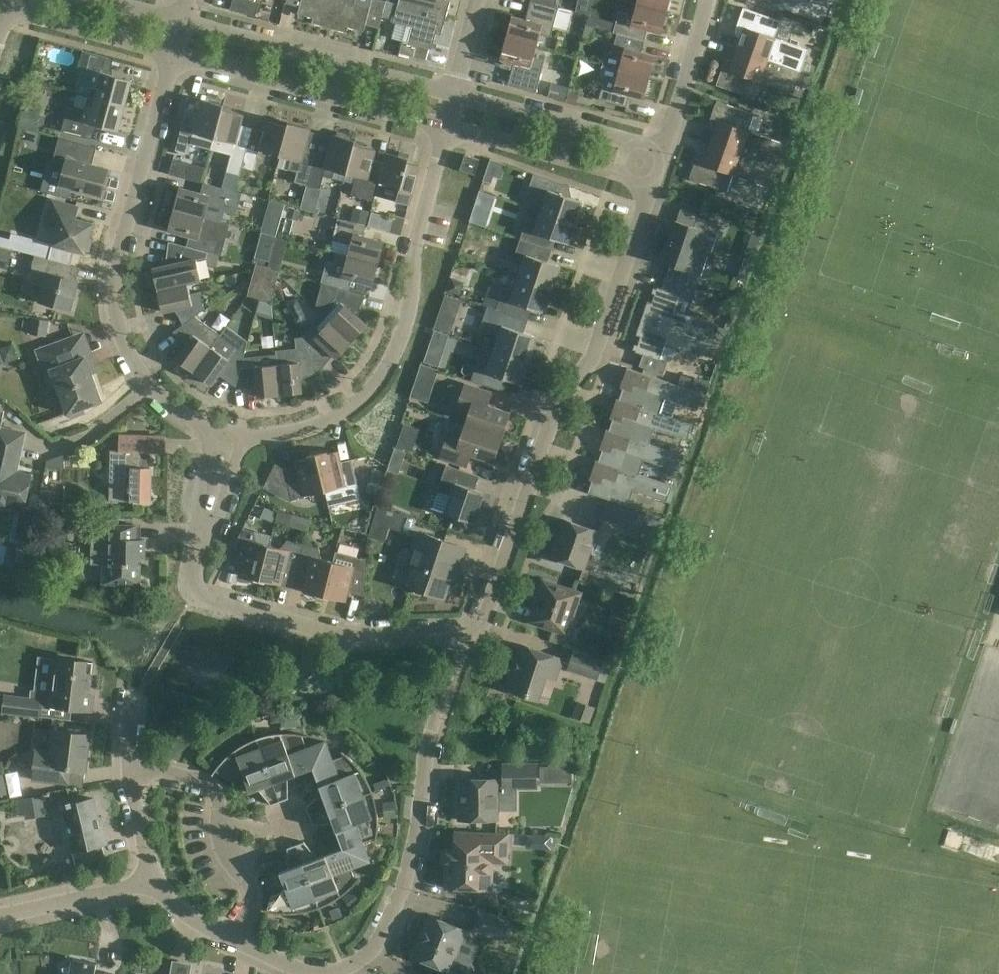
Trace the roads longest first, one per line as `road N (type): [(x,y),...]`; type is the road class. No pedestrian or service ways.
road 1 (residential): [(228,939),(310,970),(342,967),(386,927),(411,869),(426,755),(459,625)]
road 2 (residential): [(655,184),(600,347),(549,419),(487,578),(459,625)]
road 3 (residential): [(229,431),(152,387),(121,335),(109,285),(117,231),(170,55)]
road 4 (residential): [(452,130),(385,373),(344,409),(285,428),(229,431)]
road 5 (residential): [(452,130),(170,55)]
road 6 (residential): [(456,90),(180,22)]
road 7 (residential): [(459,625),(347,633),(194,593)]
road 8 (residential): [(228,939),(248,909),(253,882),(229,843),(221,798),(206,779),(131,764)]
road 9 (residential): [(671,143),(463,92)]
road 10 (residential): [(655,184),(452,130)]
road 11 (residential): [(131,764),(135,694),(194,593)]
road 12 (residential): [(194,593),(187,579),(229,431)]
road 13 (residential): [(170,55),(7,10)]
road 14 (residential): [(0,913),(157,878)]
road 15 (residential): [(704,0),(671,143)]

